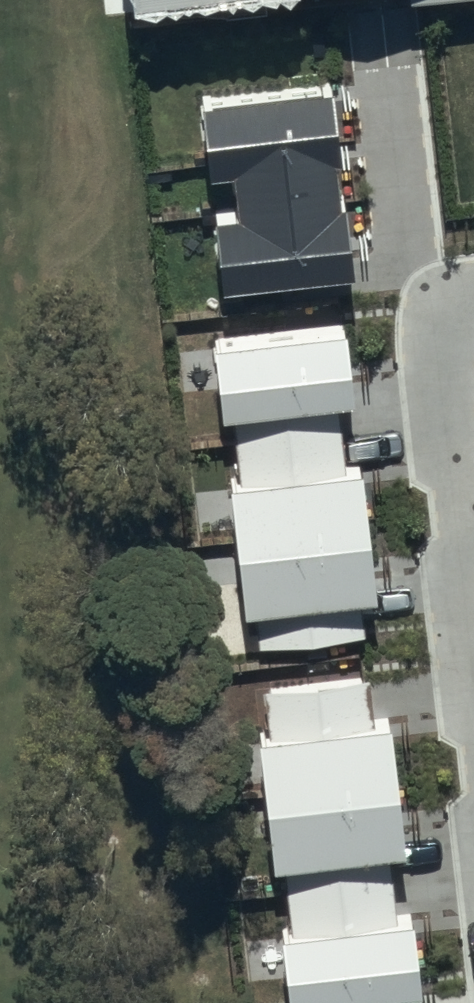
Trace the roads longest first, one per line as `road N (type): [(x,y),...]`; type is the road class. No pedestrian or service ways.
road 1 (residential): [(473,307),(432,312),(473,687)]

